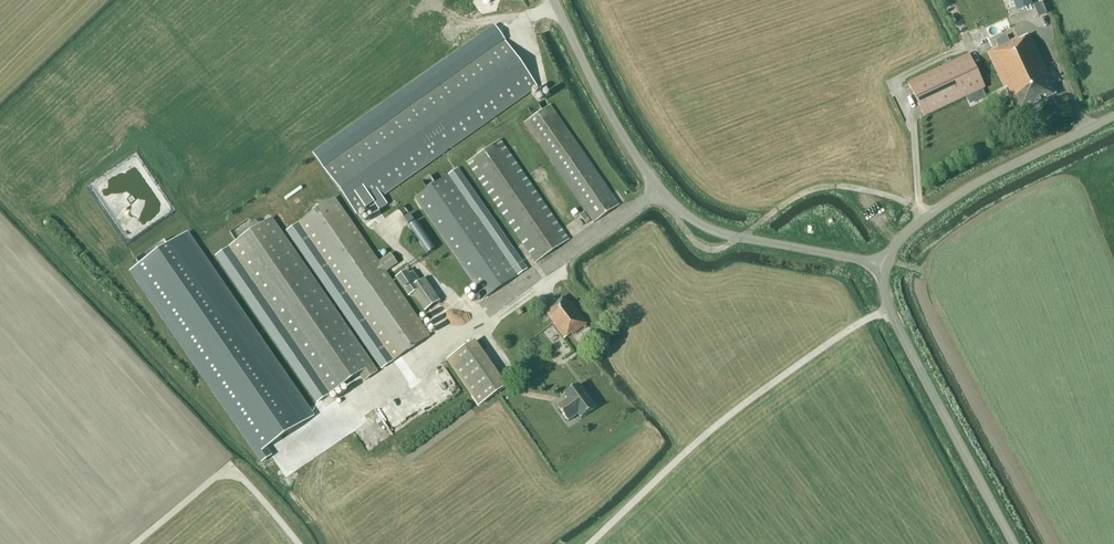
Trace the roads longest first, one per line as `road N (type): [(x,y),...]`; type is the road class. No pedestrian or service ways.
road 1 (unclassified): [(886,266),(699,223),(656,188),(601,100),(559,0)]
road 2 (unclassified): [(1016,543),(887,307),(886,266)]
road 3 (unclassified): [(886,266),(914,227),(982,180),(1113,116)]

